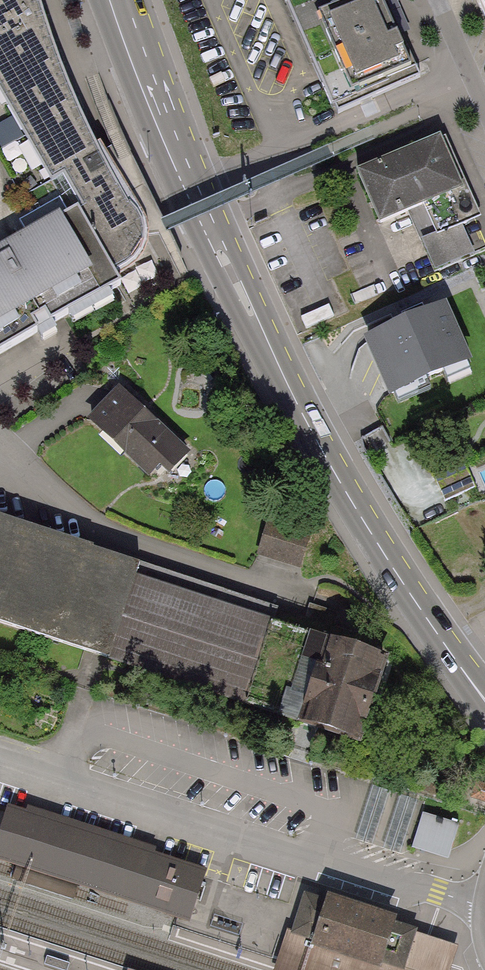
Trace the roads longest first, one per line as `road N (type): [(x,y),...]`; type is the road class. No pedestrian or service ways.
road 1 (secondary): [(484,699),(402,582),(307,421),(189,196),(110,0)]

